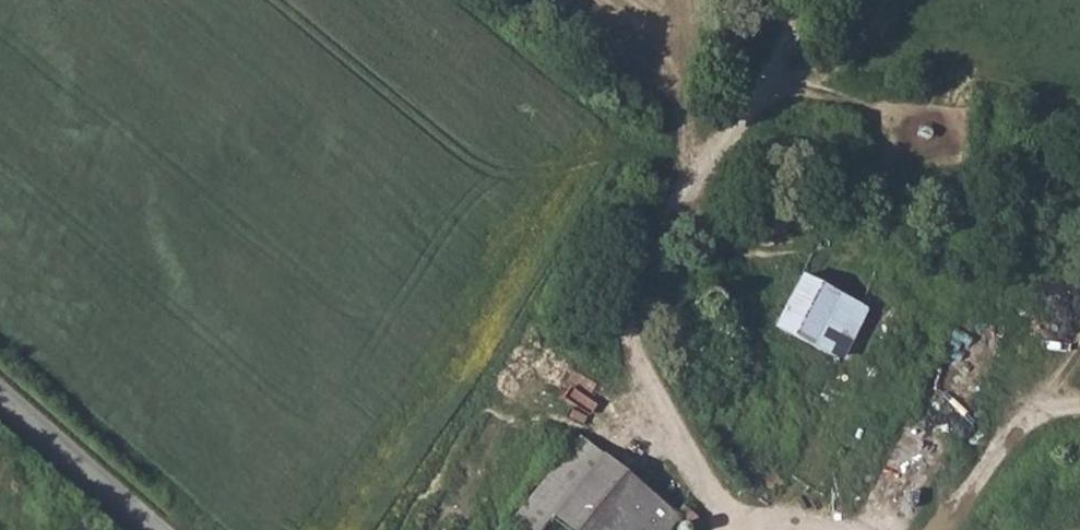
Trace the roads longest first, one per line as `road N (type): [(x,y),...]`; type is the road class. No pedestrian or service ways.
road 1 (unclassified): [(670,213),(633,279),(630,341),(646,394),(745,529)]
road 2 (track): [(804,0),(753,112),(670,213)]
road 3 (tertiary): [(152,529),(0,398)]
road 4 (track): [(959,529),(1037,420),(1079,413)]

